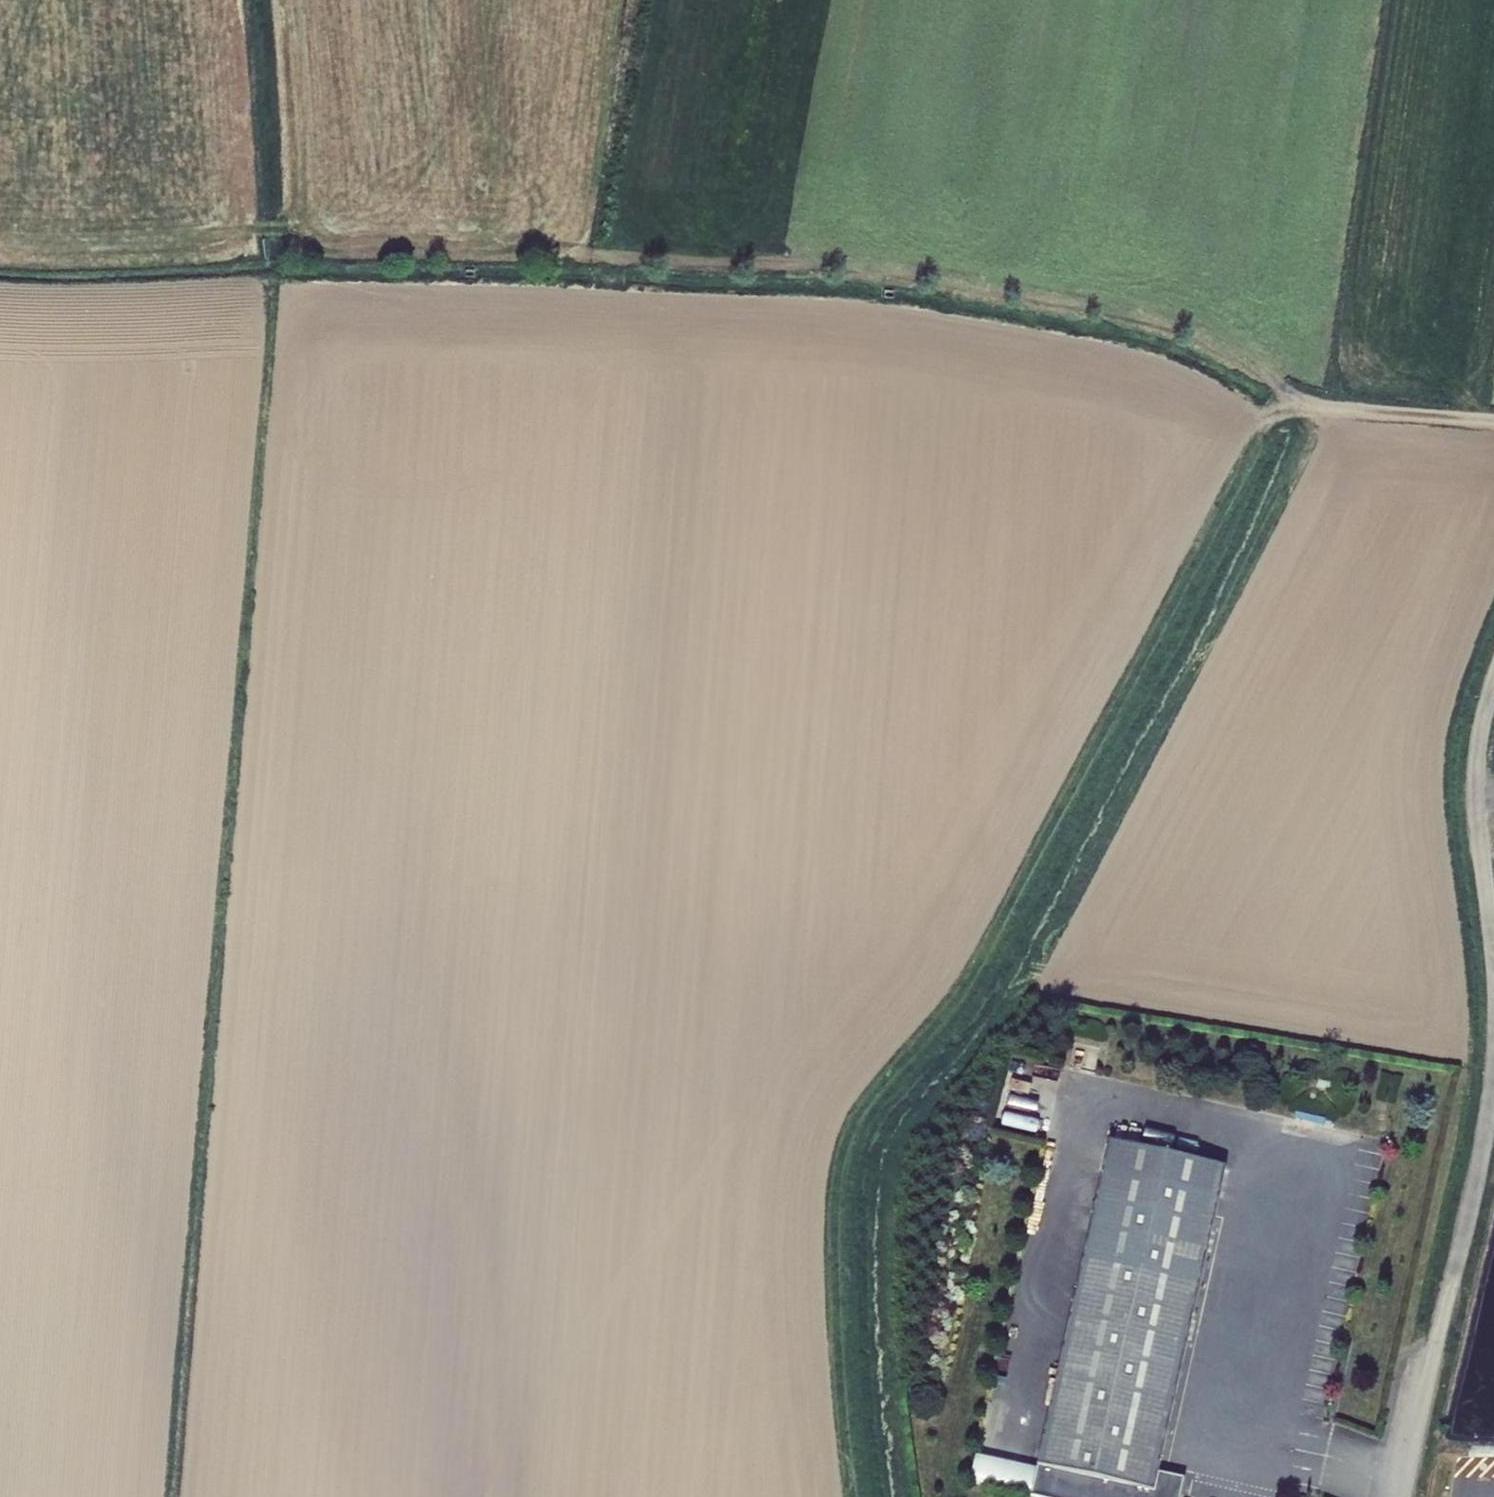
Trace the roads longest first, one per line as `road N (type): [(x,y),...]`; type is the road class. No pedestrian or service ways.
road 1 (track): [(1493,971),(1478,828),(1479,750),(1493,686)]
road 2 (track): [(1432,1353),(1481,1171),(1493,1077)]
road 3 (unclassified): [(1398,1496),(1432,1353)]

